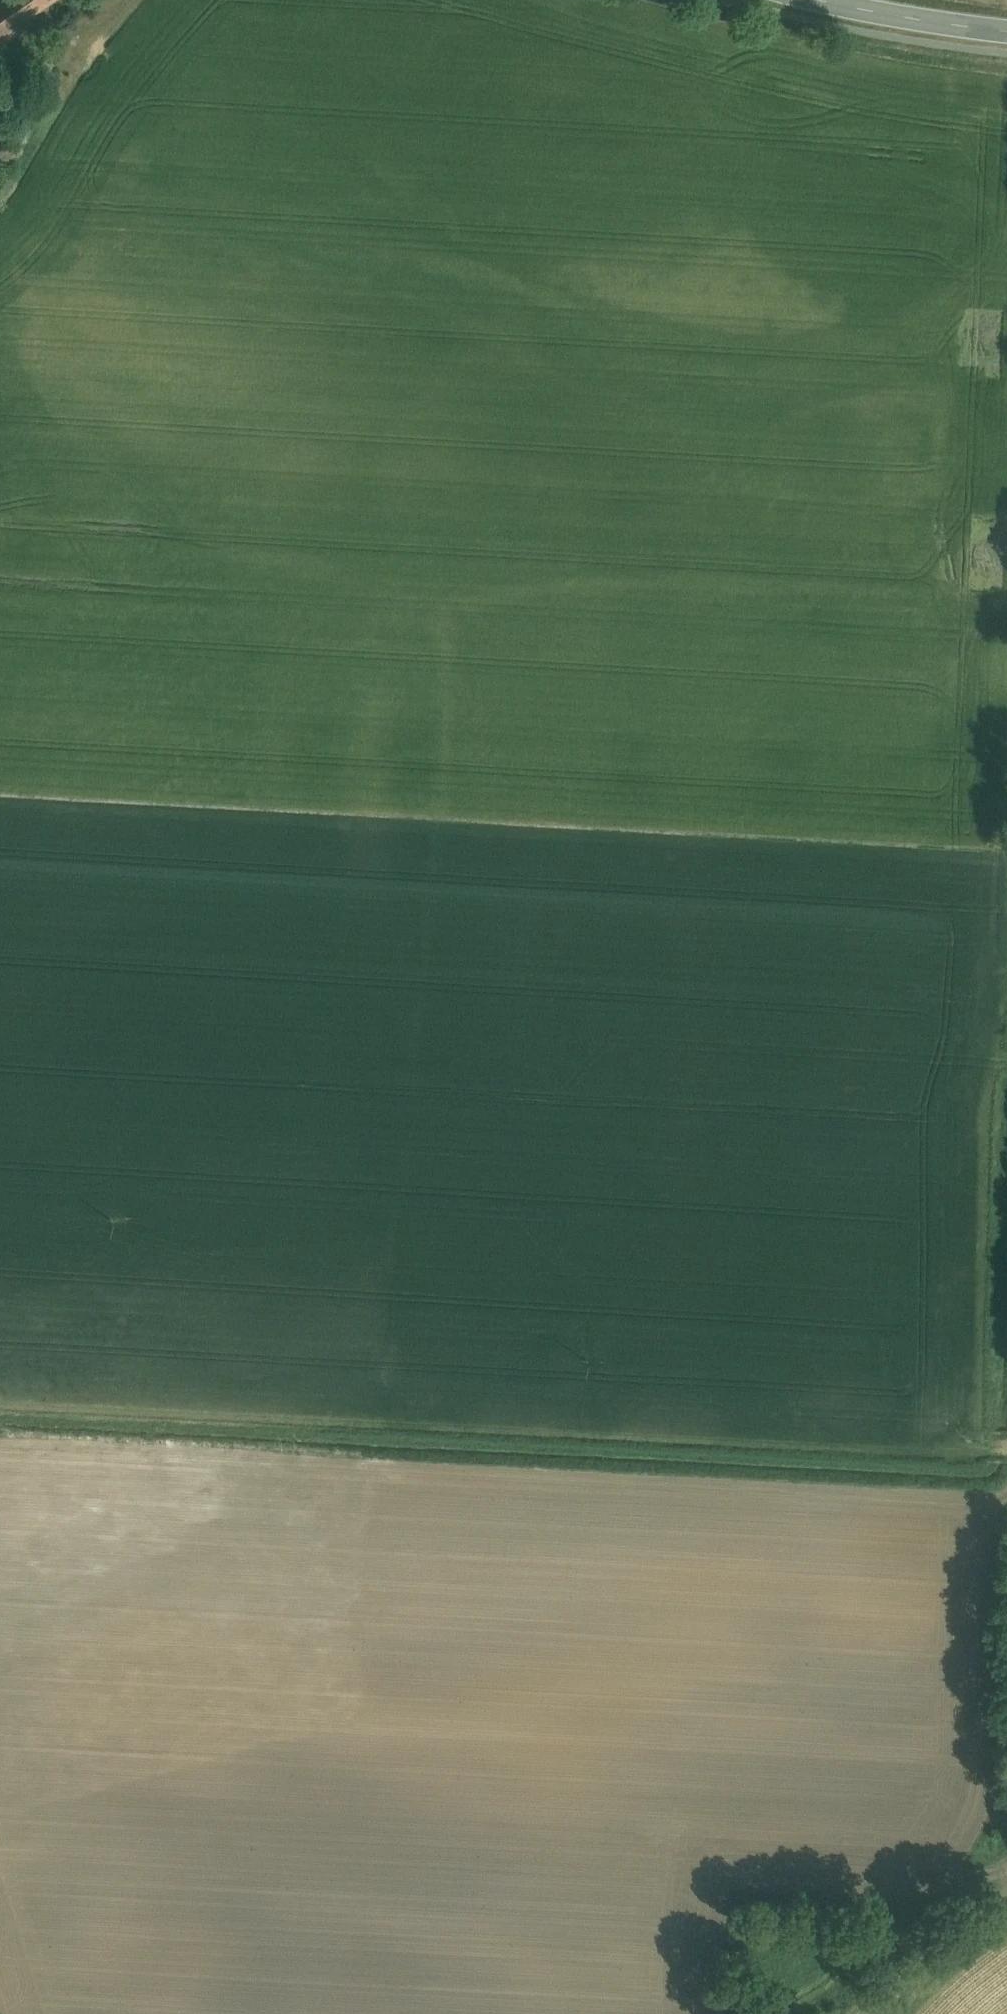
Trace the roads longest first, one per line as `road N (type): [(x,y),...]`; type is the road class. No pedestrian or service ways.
road 1 (track): [(1006,1878),(882,2013)]
road 2 (tertiary): [(827,0),(1006,32)]

